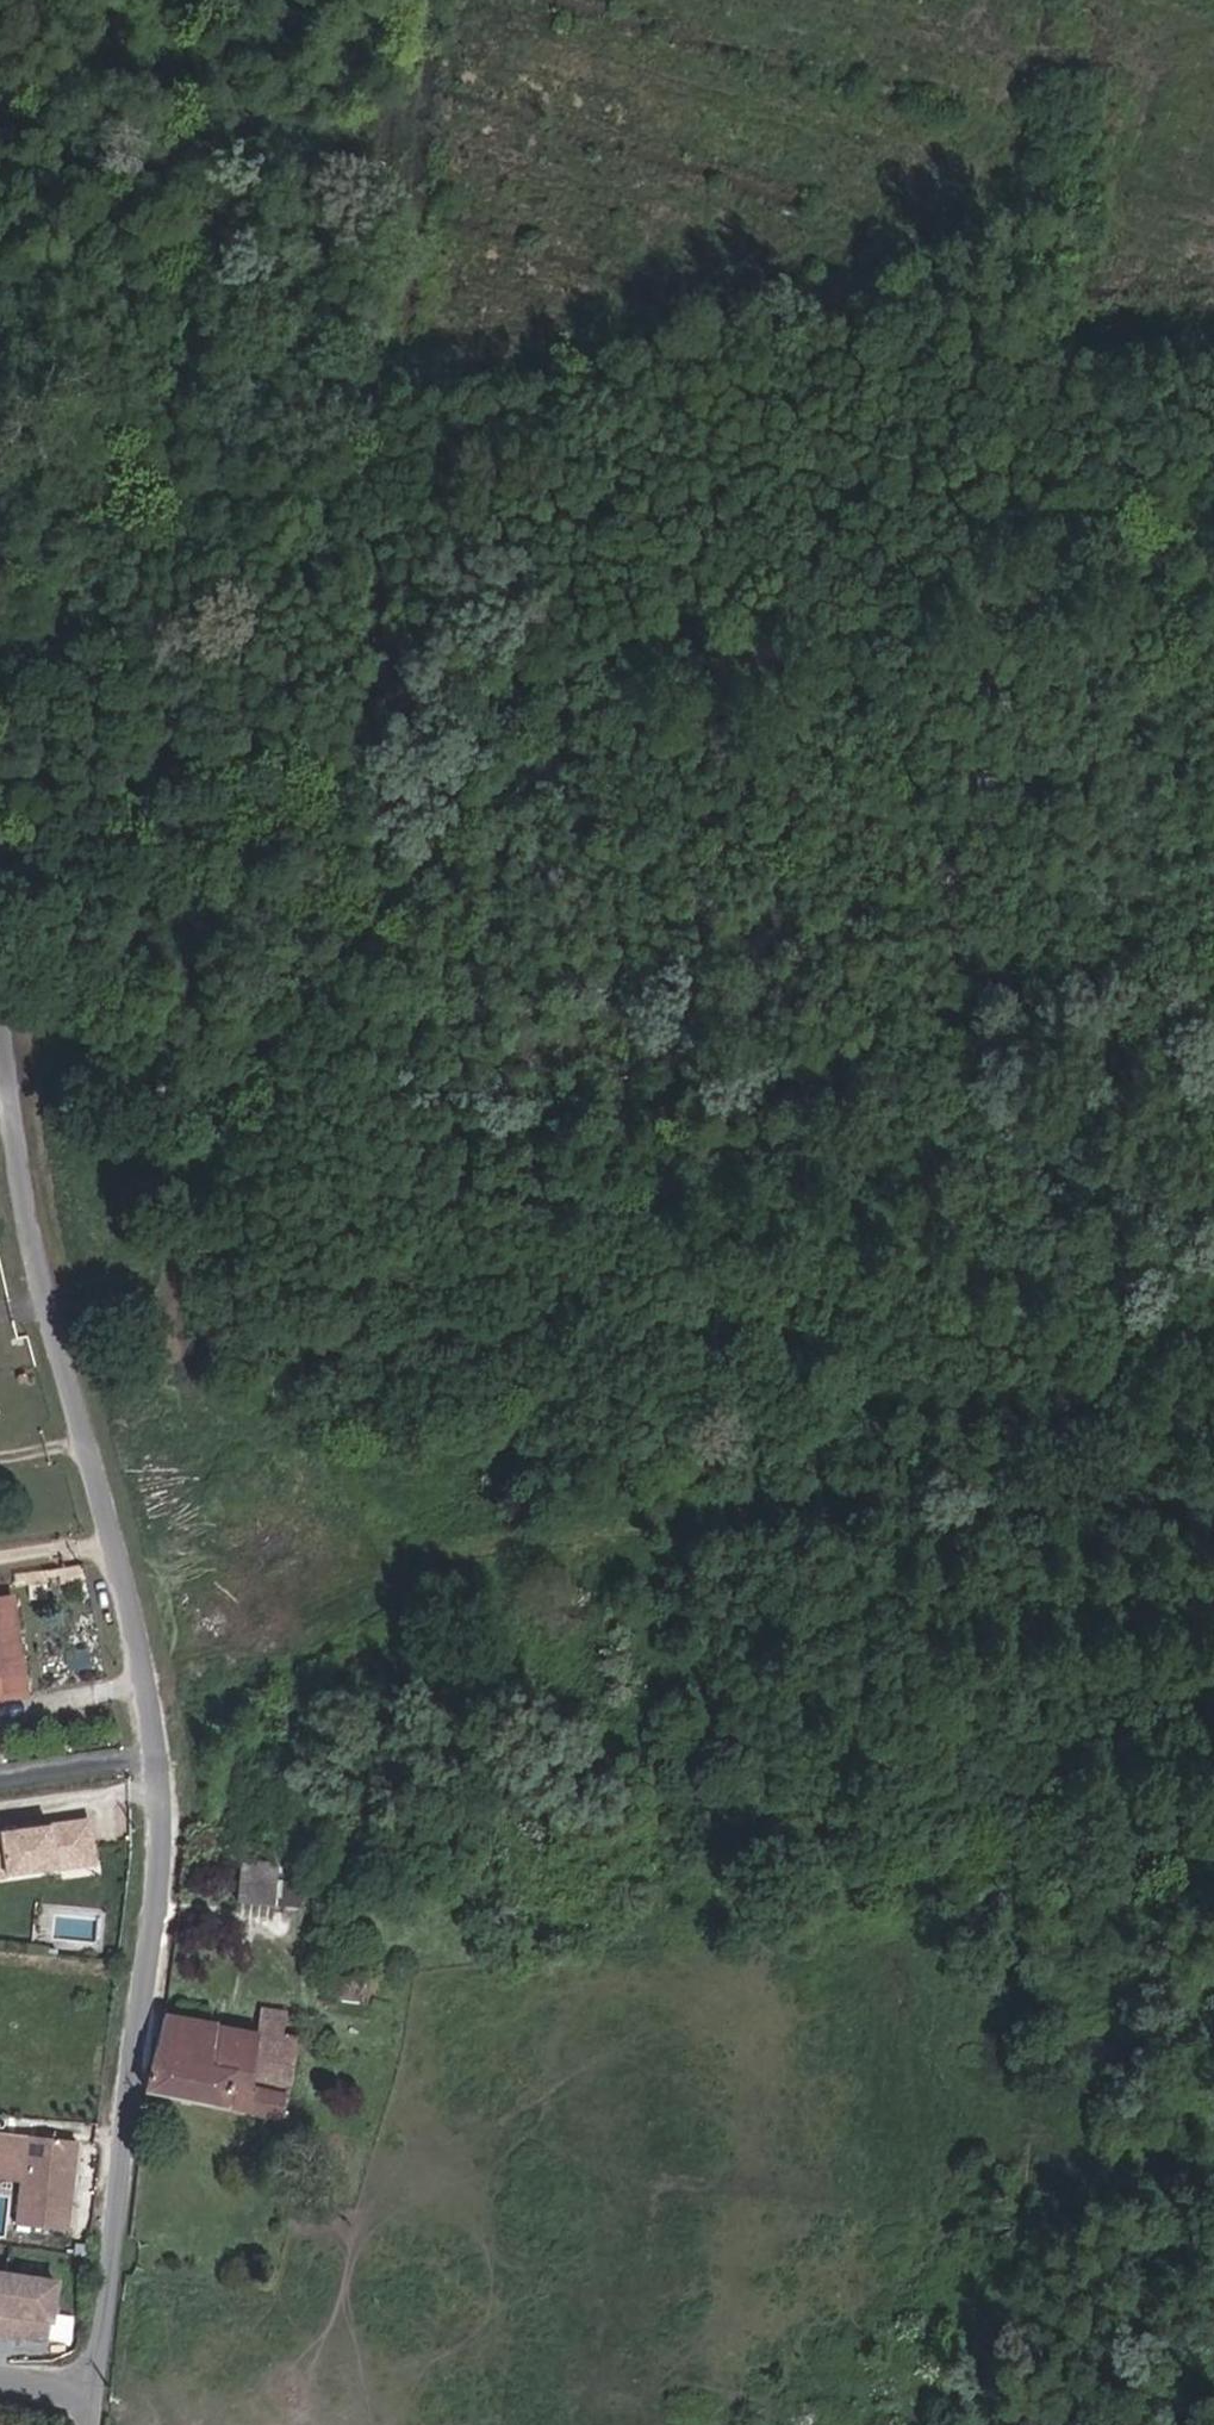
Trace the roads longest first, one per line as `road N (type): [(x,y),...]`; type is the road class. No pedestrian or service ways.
road 1 (residential): [(93,2389),(166,1761),(37,1275),(0,1001)]

